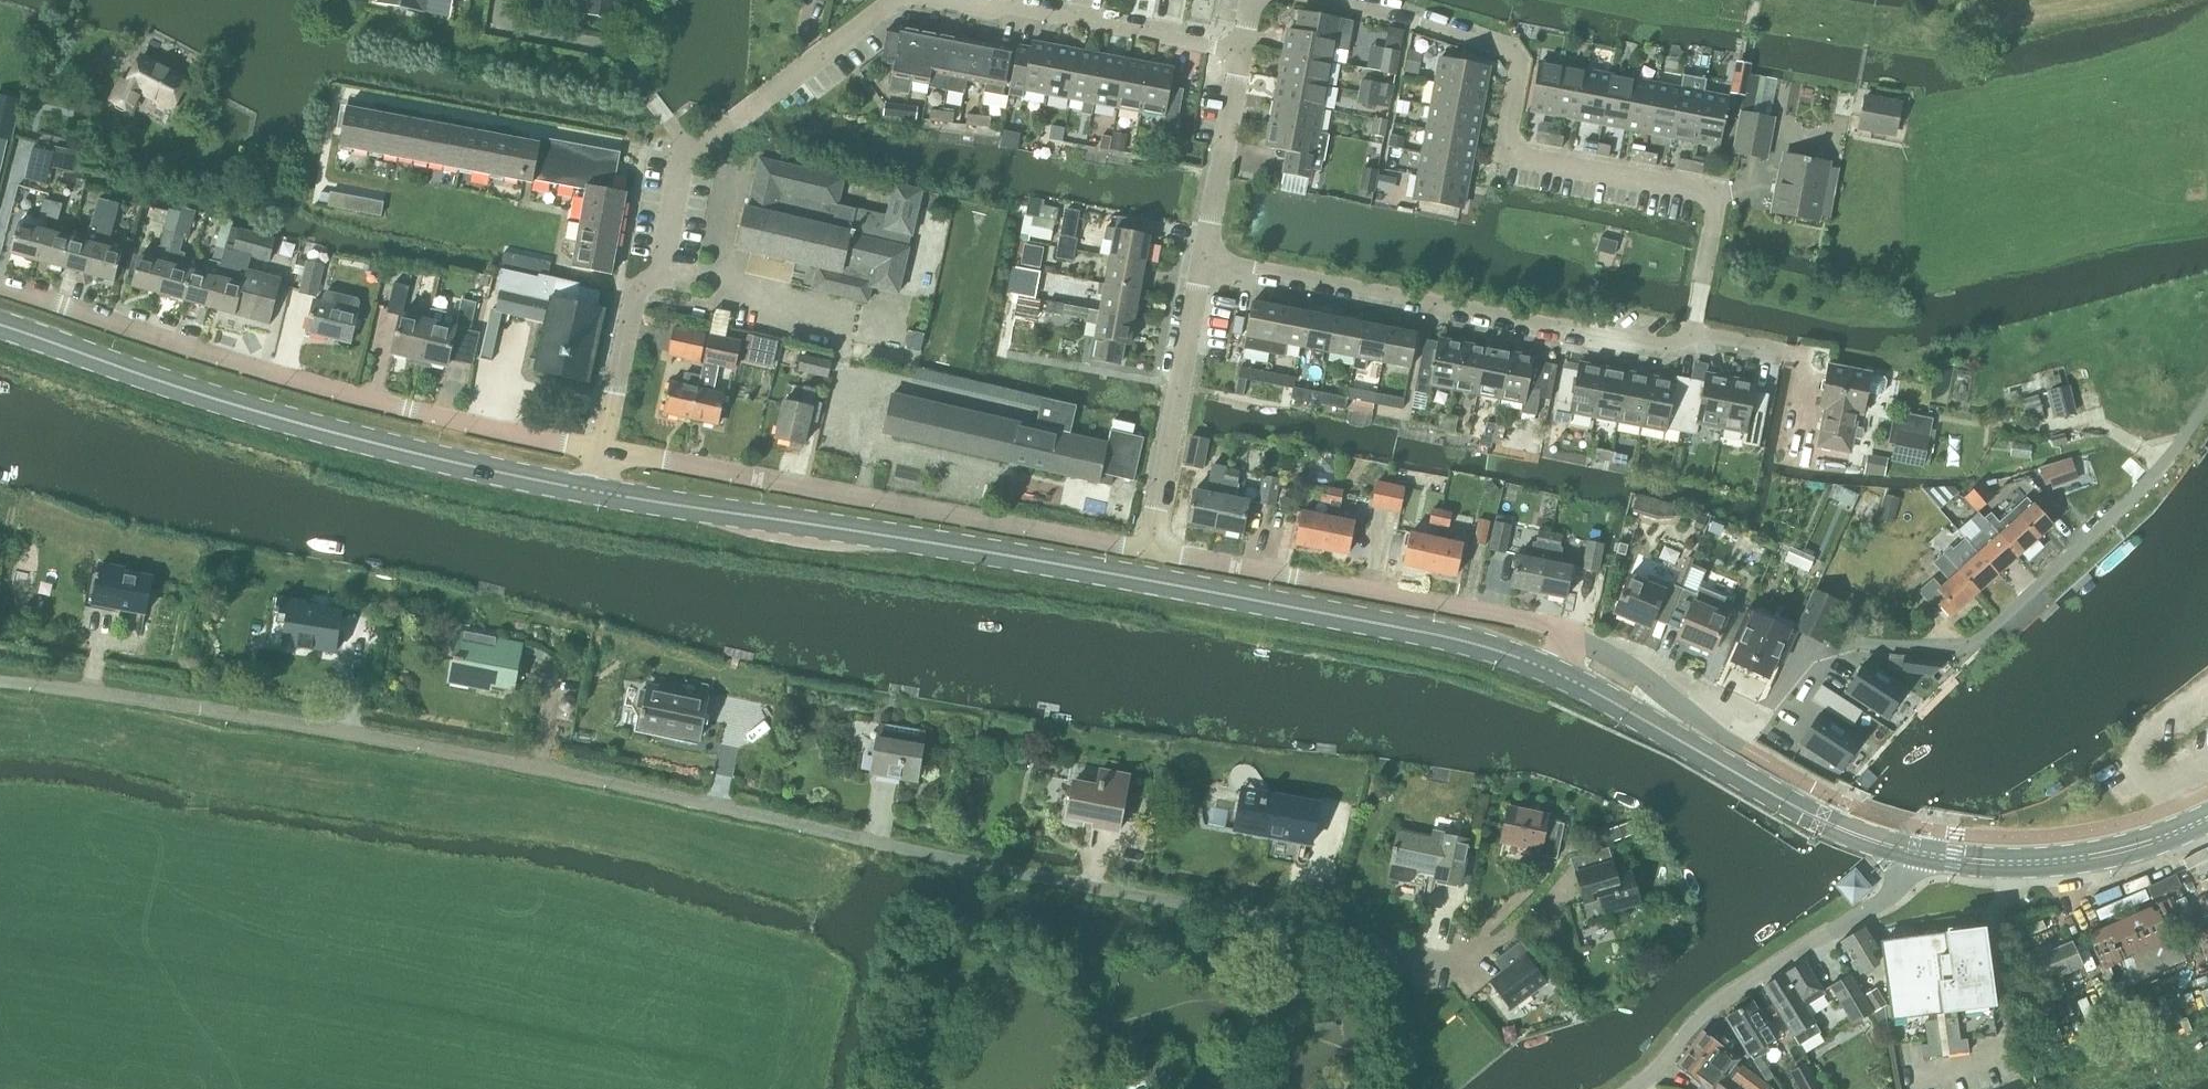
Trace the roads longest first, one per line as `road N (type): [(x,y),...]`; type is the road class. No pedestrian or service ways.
road 1 (unclassified): [(1406,1088),(1394,953),(1359,941),(161,699),(0,684)]
road 2 (secondary): [(1547,666),(1472,641),(991,552),(595,496)]
road 3 (residential): [(1695,333),(1716,202),(1507,155),(1521,61),(1513,50),(1406,17),(1306,0)]
road 4 (residential): [(605,452),(212,356),(0,287)]
road 5 (secondary): [(595,496),(288,421),(0,325)]
road 6 (unclassified): [(1740,745),(1824,651),(1871,642),(1961,651),(1992,634),(2137,497),(2207,401)]
road 7 (residential): [(1149,551),(605,452)]
road 8 (residential): [(1695,333),(1659,349),(1204,261)]
road 9 (residential): [(1562,632),(1149,551)]
road 10 (residential): [(1634,1088),(1653,1077),(1700,1015),(1863,914),(1926,856)]
road 11 (secondary): [(1879,844),(1721,766),(1547,666)]
road 12 (residential): [(605,452),(637,303),(670,263),(690,153)]
road 13 (residential): [(1242,51),(936,0)]
road 14 (residential): [(1149,551),(1204,261)]
road 15 (residential): [(690,153),(624,52),(497,29),(502,0)]
road 16 (residential): [(1740,745),(1616,659),(1562,632)]
road 17 (secondary): [(2012,862),(2119,849),(2207,818)]
road 18 (residential): [(902,0),(767,95)]
road 19 (residential): [(1242,51),(1219,176)]

